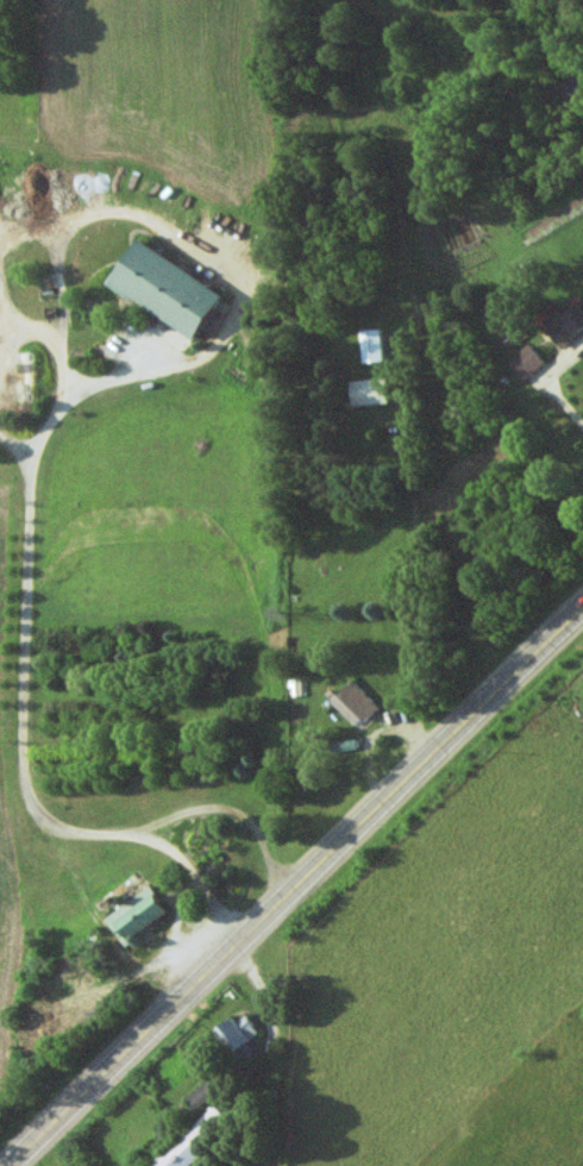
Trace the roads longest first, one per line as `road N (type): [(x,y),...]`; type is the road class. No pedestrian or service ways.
road 1 (secondary): [(8,1165),(582,606)]

